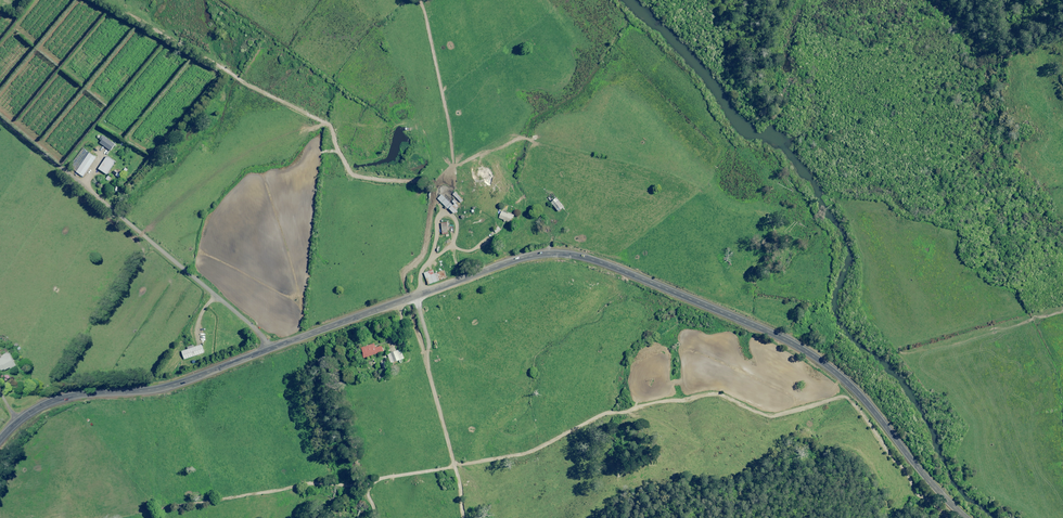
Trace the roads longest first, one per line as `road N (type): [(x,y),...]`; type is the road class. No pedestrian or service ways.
road 1 (primary): [(0,440),(52,402),(164,388),(514,261),(566,254),(812,356),(855,390),(965,517)]
road 2 (track): [(461,517),(460,465),(426,362),(416,297)]
road 3 (track): [(1062,310),(905,352)]

